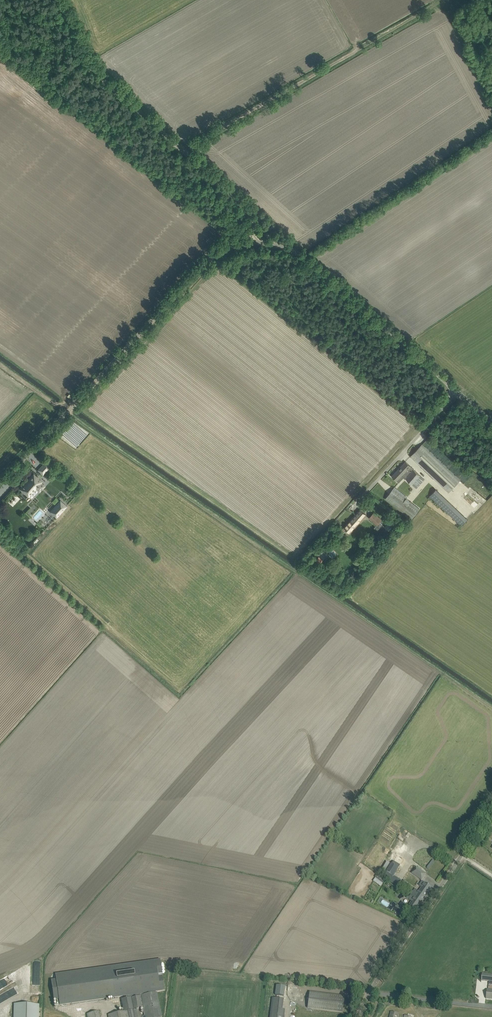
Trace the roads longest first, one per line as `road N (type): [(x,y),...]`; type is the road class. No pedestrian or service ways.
road 1 (unclassified): [(0,488),(211,261),(253,244)]
road 2 (unclassified): [(253,244),(241,203),(98,76),(59,0)]
road 3 (track): [(452,5),(423,12),(186,154)]
road 4 (unclassified): [(253,244),(311,264),(458,393)]
road 5 (unclassified): [(359,1016),(491,810)]
road 6 (unclassified): [(356,505),(458,393)]

